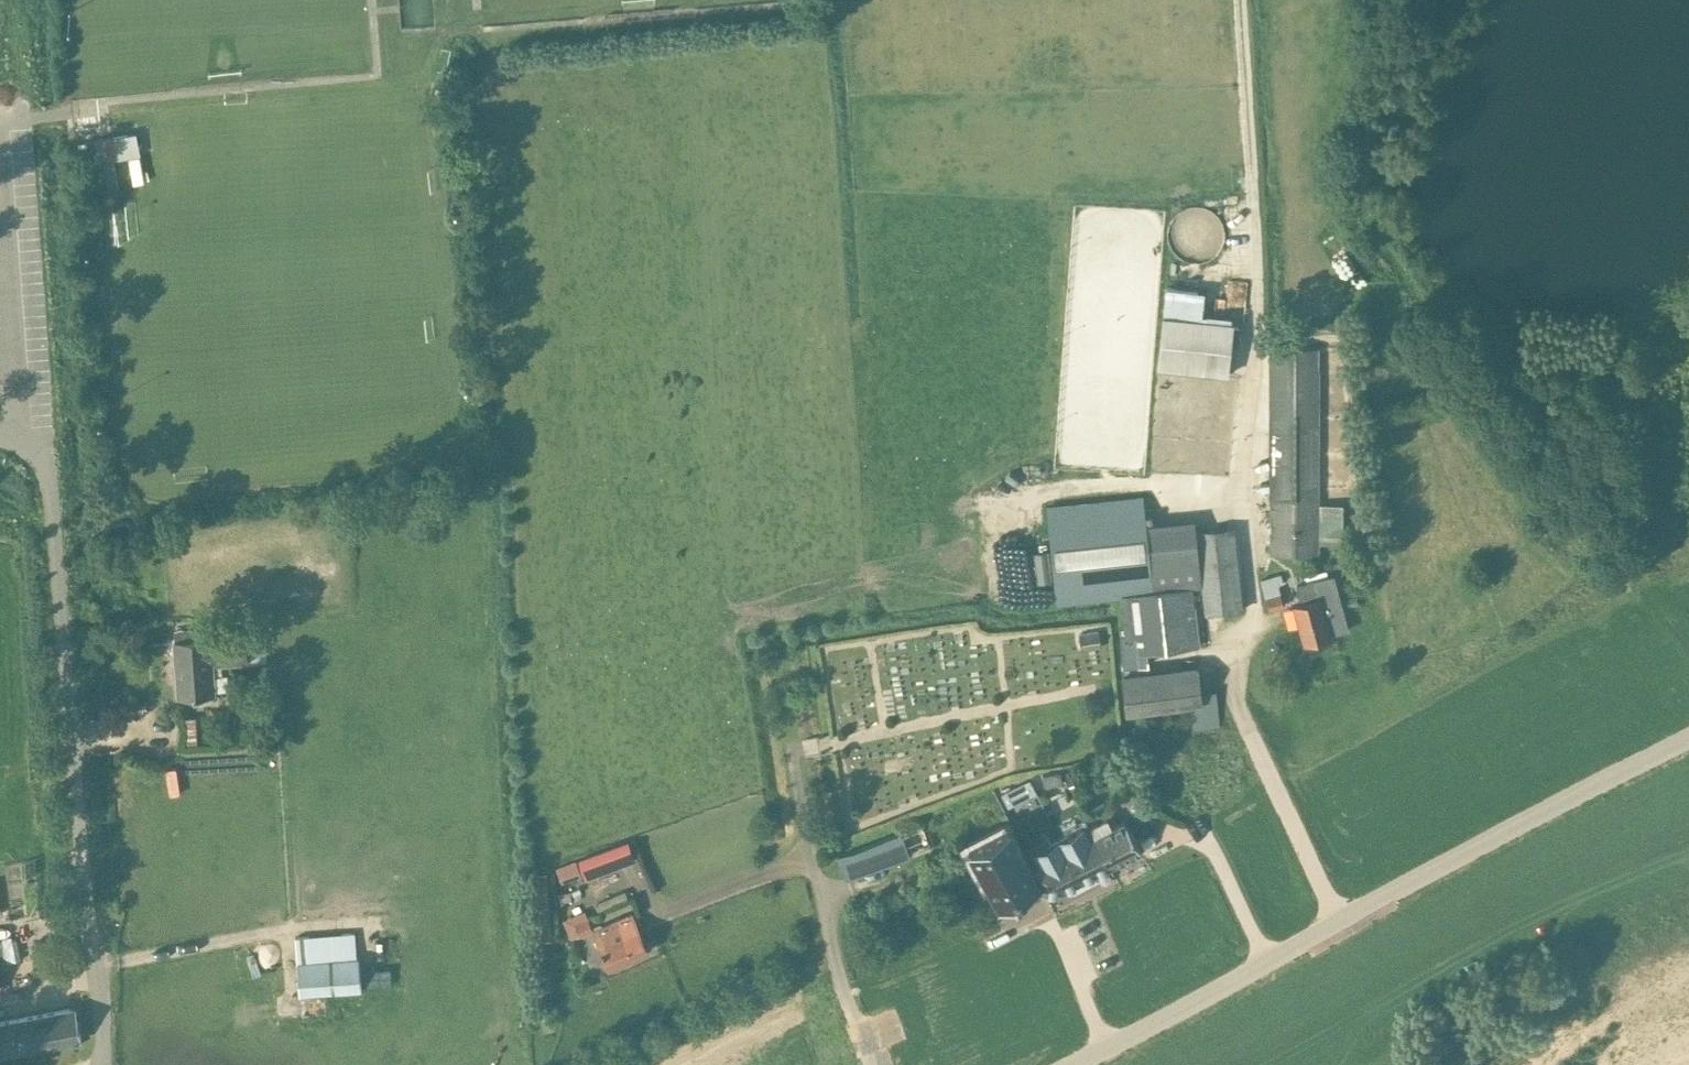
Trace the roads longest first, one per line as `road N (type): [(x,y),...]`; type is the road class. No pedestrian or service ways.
road 1 (unclassified): [(1063,1064),(1688,735)]
road 2 (unclassified): [(106,1064),(51,495),(38,456),(0,434)]
road 3 (unclassified): [(1252,193),(1239,0)]

